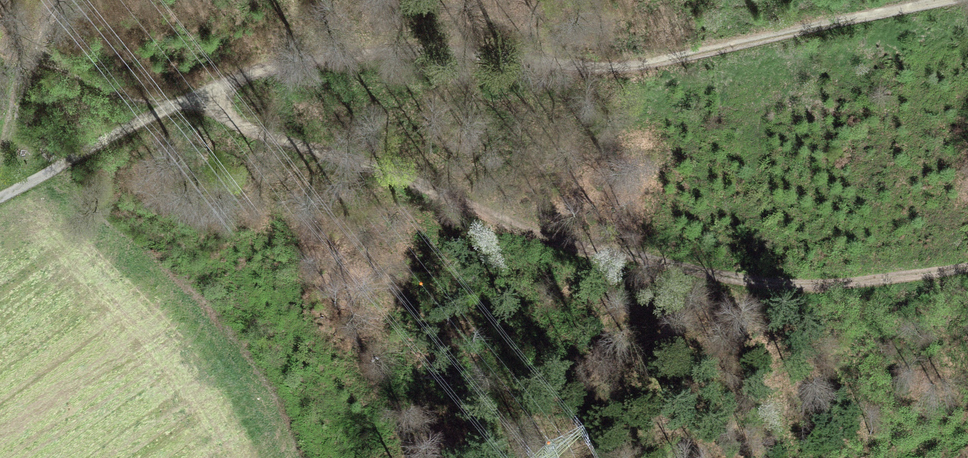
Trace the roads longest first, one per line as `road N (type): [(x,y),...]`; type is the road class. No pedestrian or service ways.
road 1 (track): [(942,0),(618,71),(383,46),(244,71),(0,196)]
road 2 (track): [(30,57),(105,89),(333,148),(512,225),(593,248),(818,283),(967,267)]
road 3 (track): [(67,0),(24,69),(0,150)]

